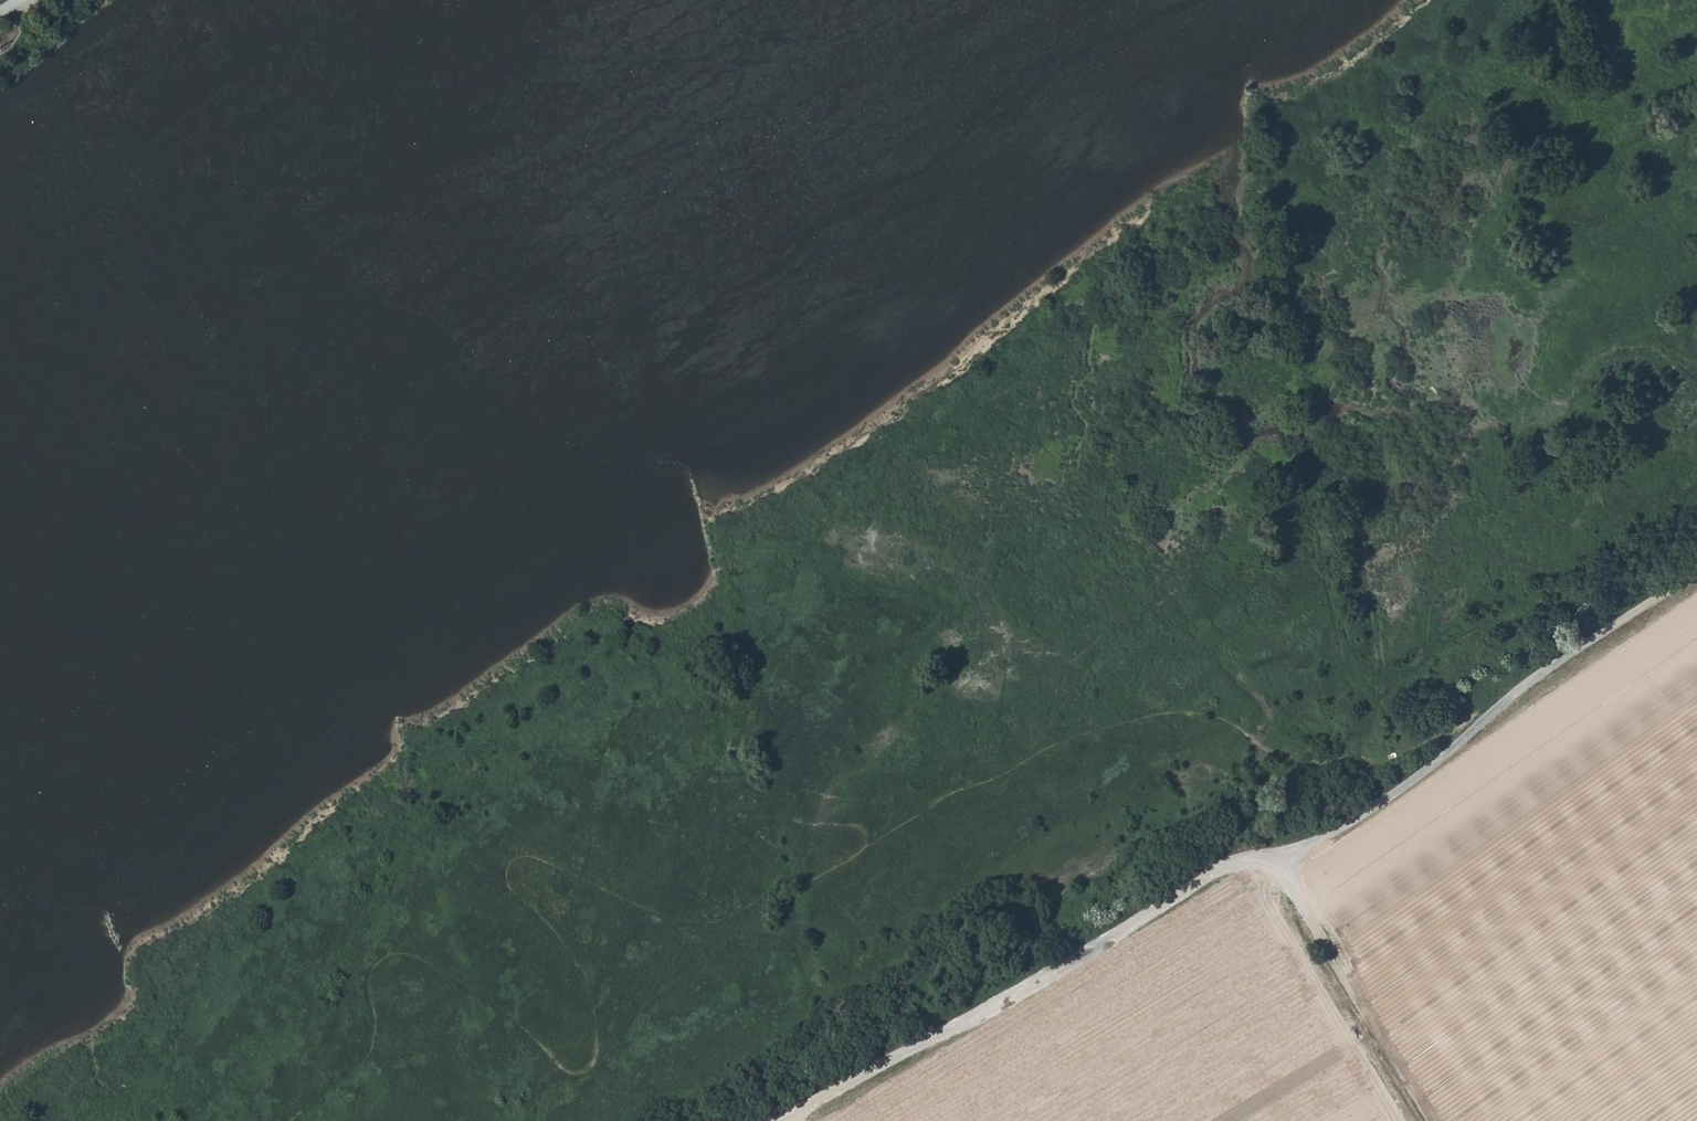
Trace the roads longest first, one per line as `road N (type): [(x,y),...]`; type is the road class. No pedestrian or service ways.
road 1 (track): [(775,1120),(1050,973),(1227,863),(1344,822),(1443,754),(1533,677),(1696,570)]
road 2 (track): [(1275,851),(1285,881),(1433,1120)]

